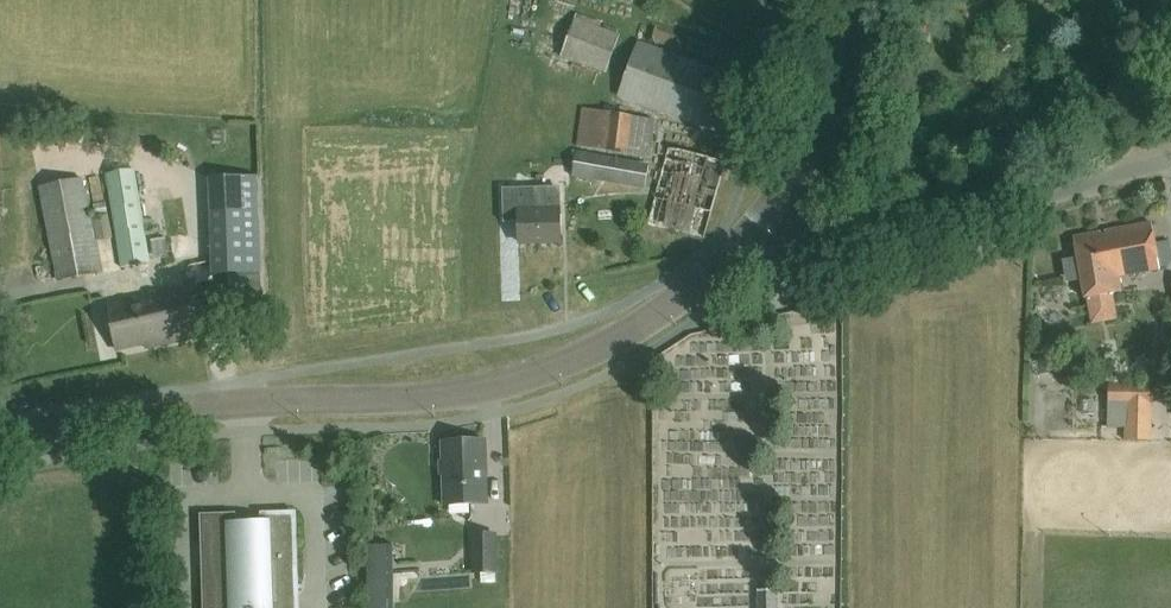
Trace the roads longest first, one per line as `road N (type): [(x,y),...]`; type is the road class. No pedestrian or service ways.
road 1 (unclassified): [(0,439),(211,408),(445,397),(541,375),(609,345),(726,262)]
road 2 (residential): [(726,262),(751,275),(853,252),(1170,157)]
road 3 (unclassified): [(726,262),(762,222),(812,136),(864,0)]

